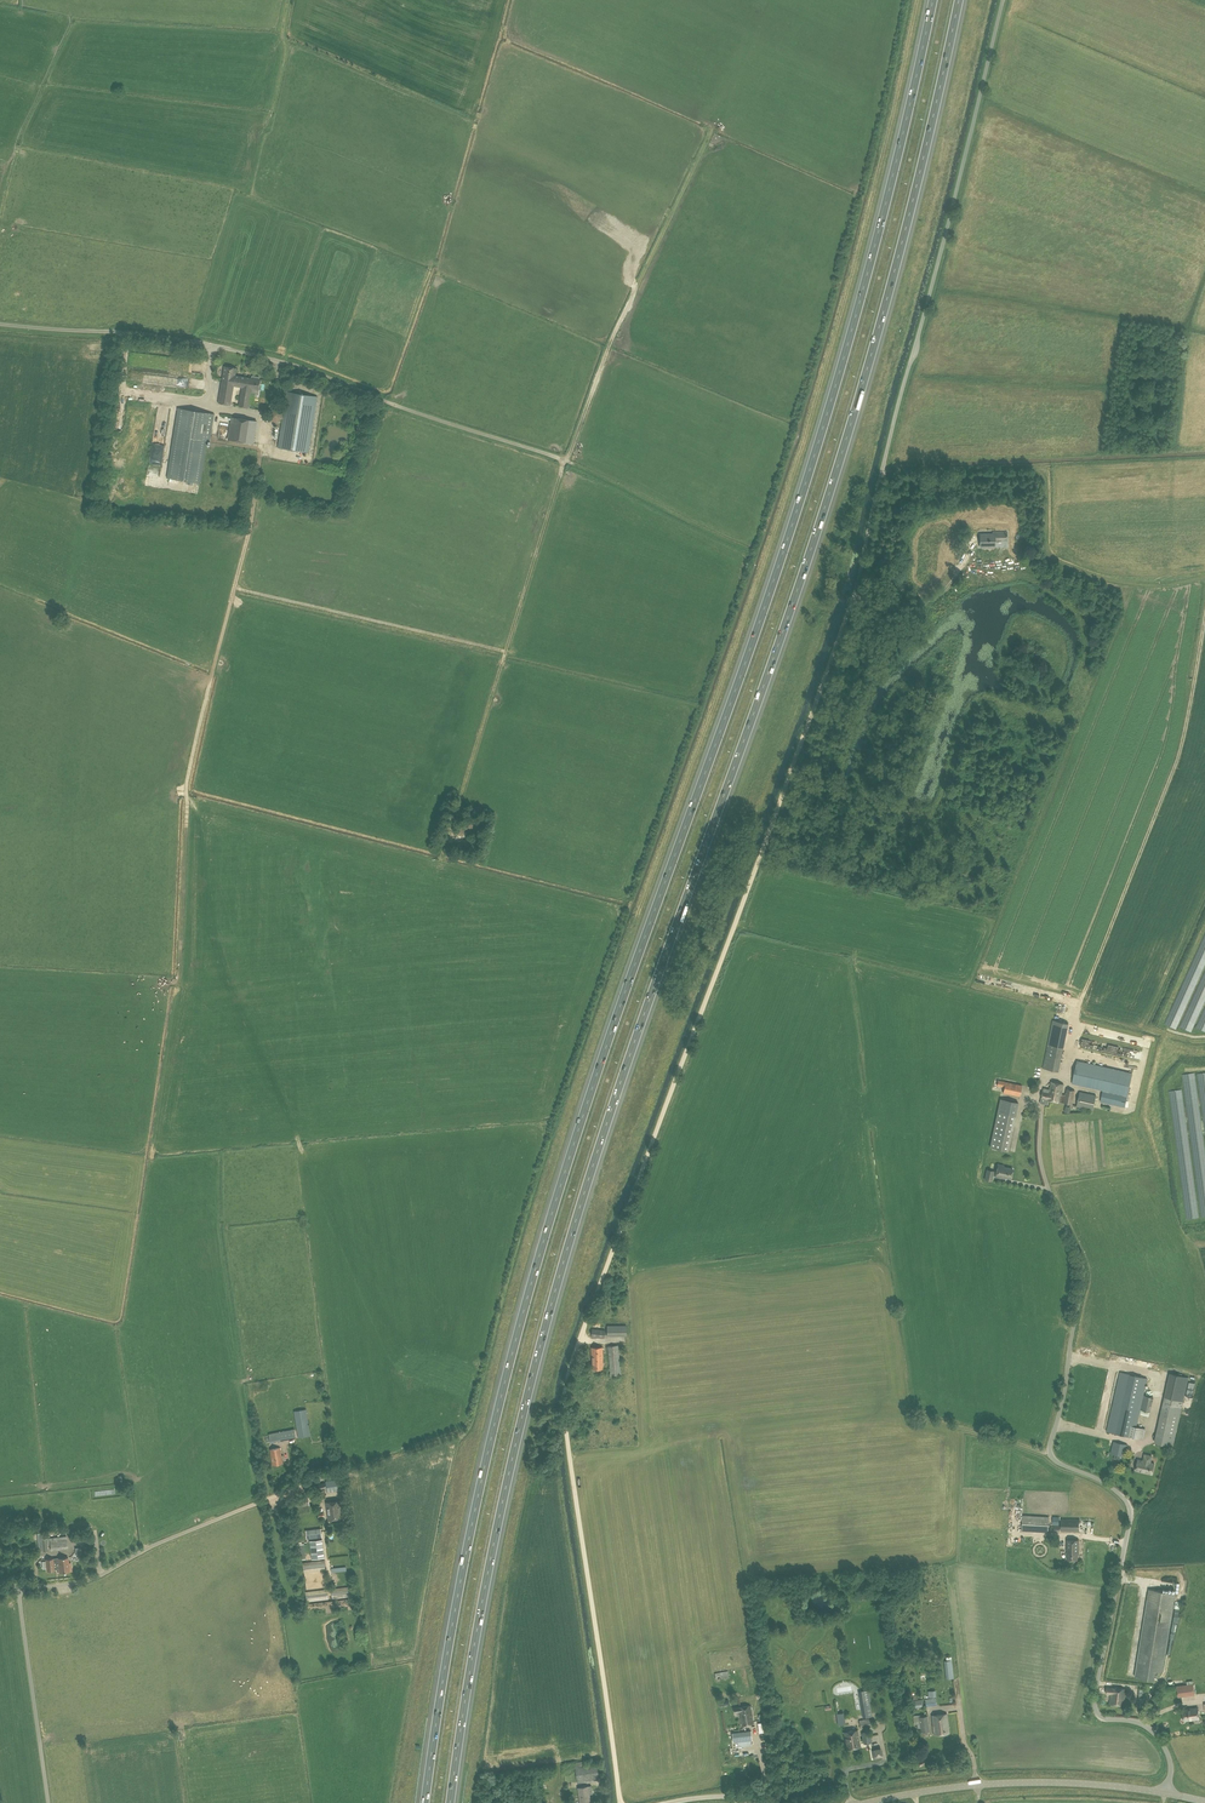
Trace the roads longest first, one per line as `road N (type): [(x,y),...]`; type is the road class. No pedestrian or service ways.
road 1 (motorway): [(933,0),(894,176),(784,551),(540,1237),(483,1456),(421,1802)]
road 2 (motorway): [(452,1802),(510,1467),(568,1247),(846,444),(921,180),(960,0)]
road 3 (track): [(621,1802),(565,1388),(853,598)]
road 4 (unclassified): [(1168,1793),(1170,1763),(1160,1742),(1095,1708),(1131,1520),(1118,1490),(1053,1455),(1085,1272),(1039,1159),(1041,1120)]
road 5 (unclassified): [(853,598),(1003,0)]
road 6 (unclassified): [(574,464),(282,362),(152,335),(0,329)]
road 7 (track): [(712,131),(608,346),(505,652)]
road 8 (track): [(234,588),(185,789),(179,993)]
road 9 (unclassified): [(19,1587),(97,1576),(168,1537),(377,1459)]
road 10 (unclassified): [(1168,1793),(999,1783),(865,1802)]
road 11 (track): [(234,588),(251,525),(261,416),(207,404),(212,346)]
road 12 (track): [(505,652),(234,588)]
road 13 (unclassified): [(50,1802),(19,1587)]
road 14 (track): [(505,652),(458,803)]

